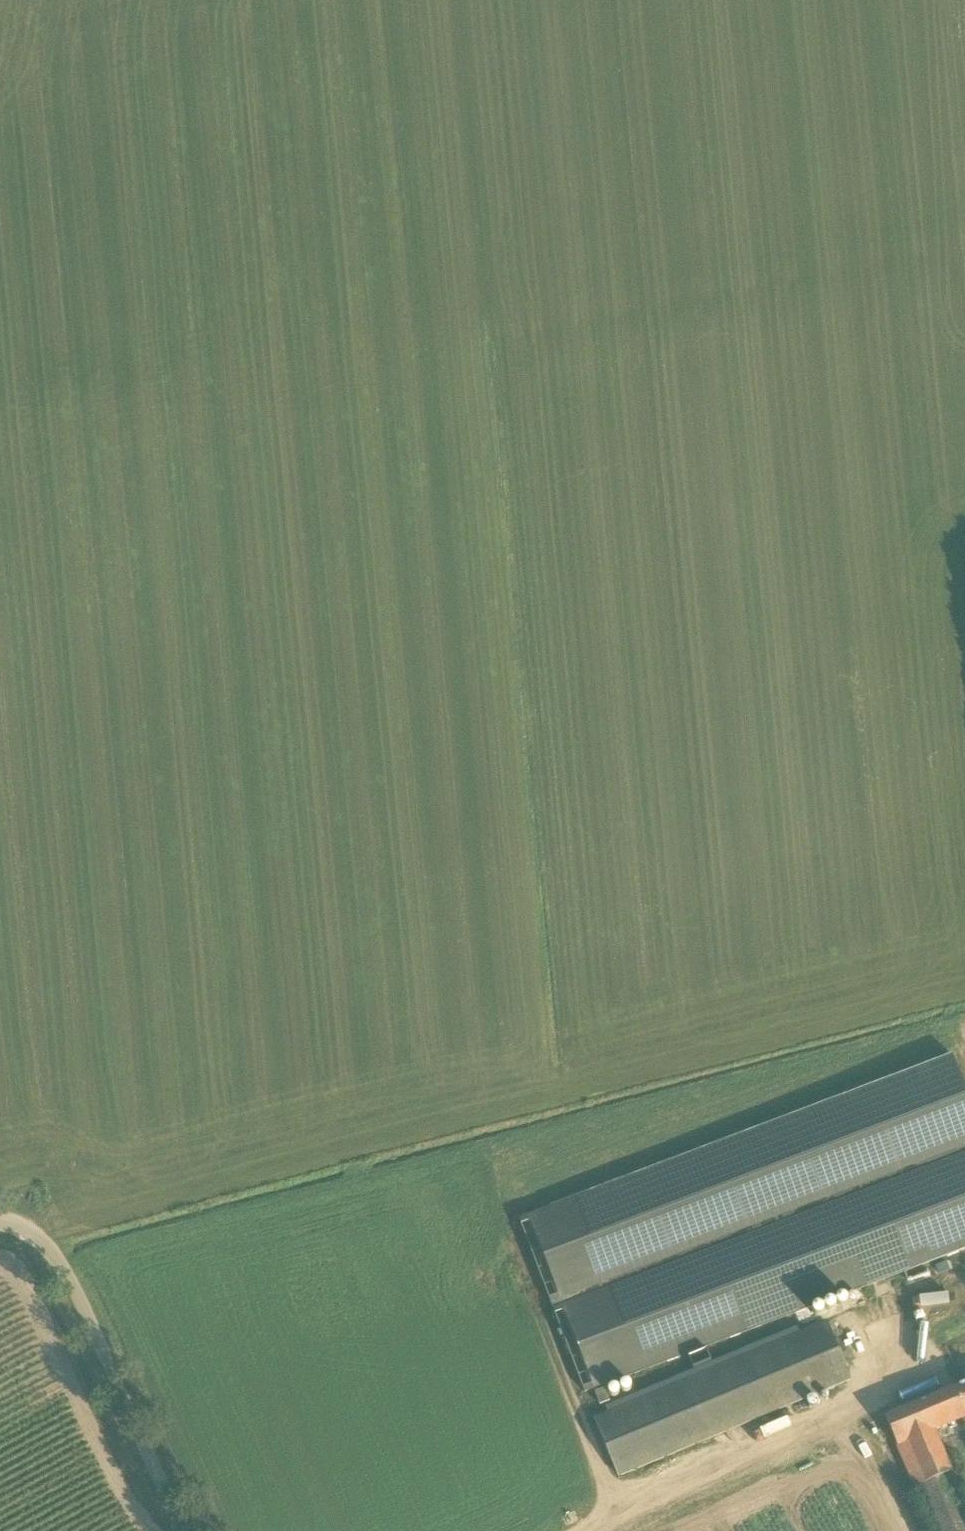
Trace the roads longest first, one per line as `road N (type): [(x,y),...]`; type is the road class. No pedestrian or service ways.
road 1 (unclassified): [(191,1530),(68,1276),(21,1226),(0,1223)]

